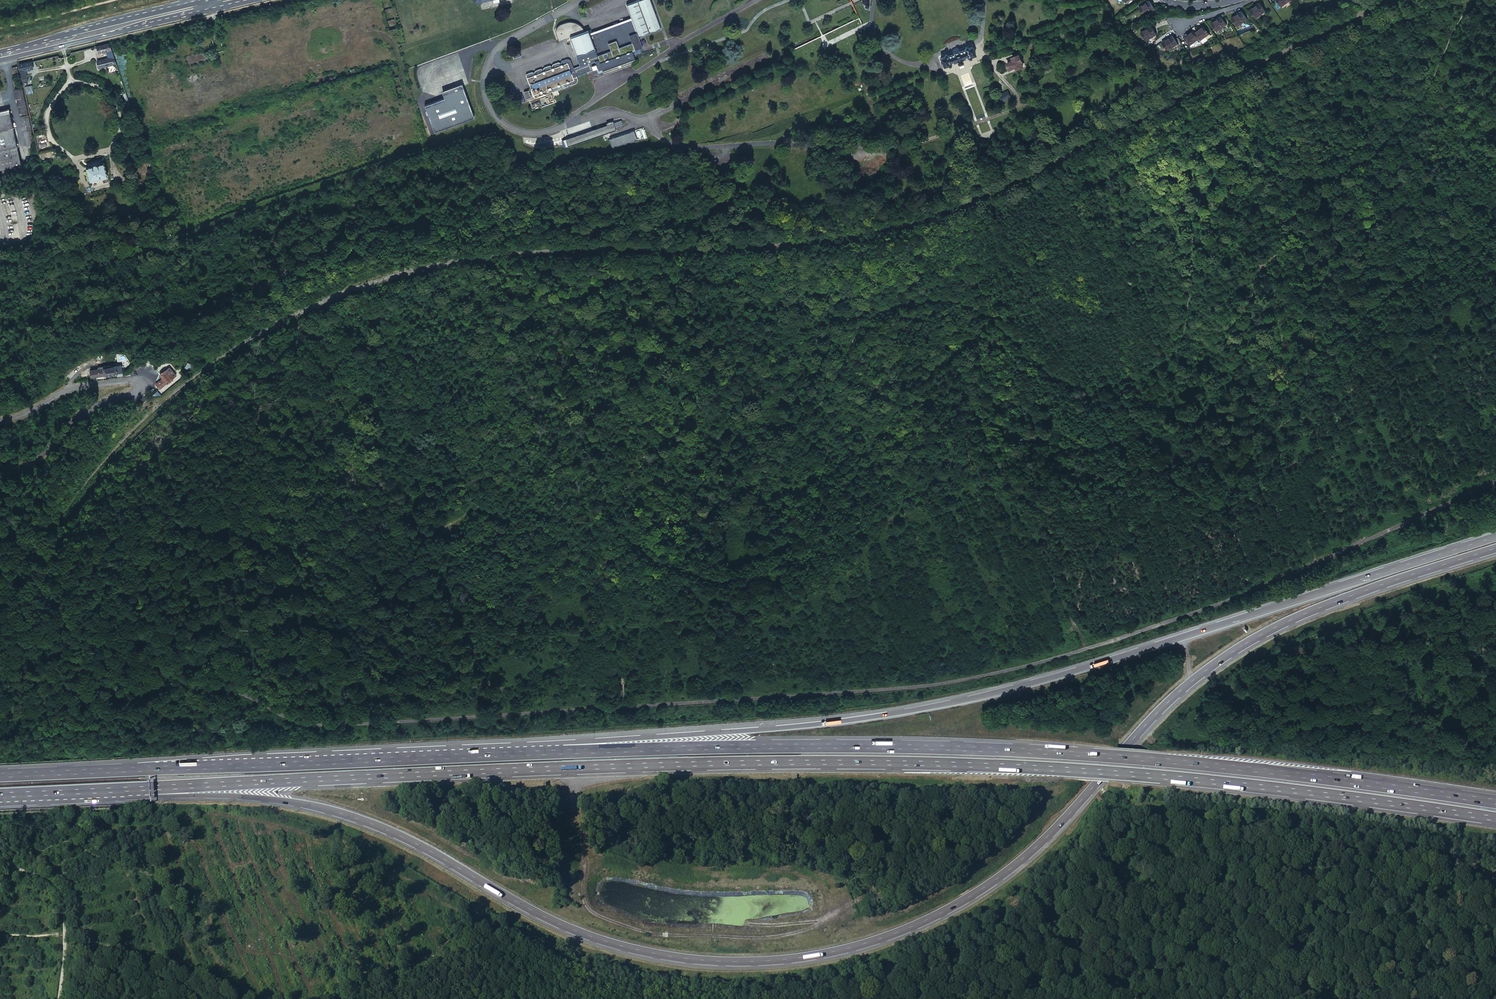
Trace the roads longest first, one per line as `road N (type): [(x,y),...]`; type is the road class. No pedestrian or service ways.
road 1 (track): [(1474,0),(1409,121),(1354,167),(1314,182),(1224,162),(1198,216),(1178,349),(1141,377),(1076,387),(1053,381),(969,308),(924,302),(858,330),(809,415),(761,436),(732,436),(694,413),(652,330),(627,306),(573,297),(537,310),(494,355),(471,504),(451,528),(422,535)]
road 2 (motorway): [(143,789),(302,805),(363,820),(442,857),(540,918),(633,953),(728,963),(846,952),(974,895),(1054,830),(1191,683),(1248,643),(1326,605),(1495,549)]
road 3 (motorway): [(143,789),(576,768),(952,766),(1228,784),(1495,819)]
road 4 (track): [(0,726),(173,683),(208,683),(295,722),(366,726),(903,689),(1009,672),(1085,648)]
road 5 (motorway): [(1495,537),(981,694),(571,750)]
road 6 (motorway): [(1495,803),(1091,756),(805,746),(571,750)]
road 7 (motorway): [(571,750),(0,777)]
road 8 (track): [(1085,648),(1312,566),(1495,482)]
road 9 (track): [(575,808),(582,891),(598,917),(655,936),(772,939),(814,928),(835,912)]
road 10 (tertiary): [(0,421),(82,386),(140,384),(136,393),(84,416),(37,459),(0,473)]
road 11 (secondary): [(208,5),(0,56)]
road 12 (track): [(0,863),(50,881),(62,899),(59,998)]
road 13 (track): [(1085,648),(1014,497)]
road 14 (track): [(1095,851),(1167,998)]
road 15 (motorway): [(0,796),(143,789)]
road 16 (track): [(354,998),(481,939)]

